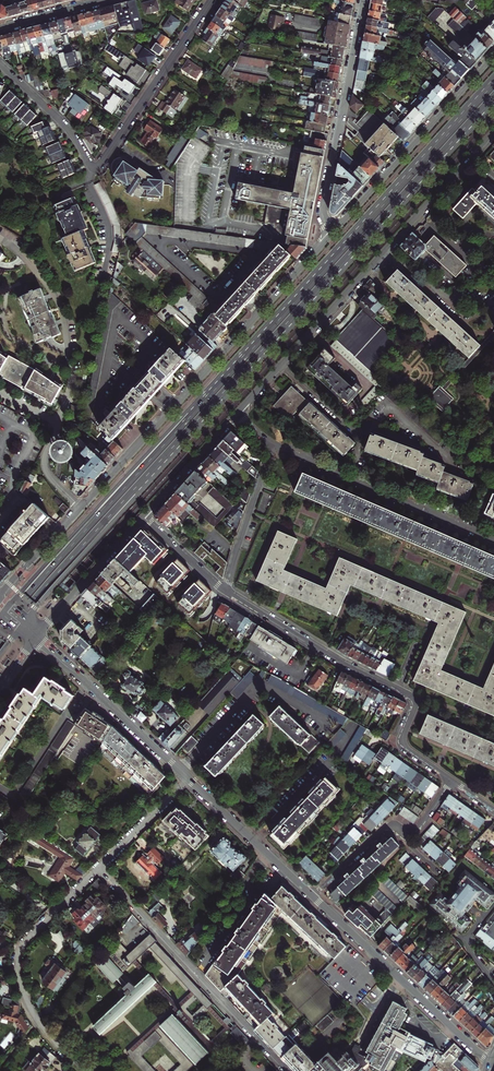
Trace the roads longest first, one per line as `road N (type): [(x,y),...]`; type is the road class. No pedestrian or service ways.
road 1 (tertiary): [(331,234),(0,596)]
road 2 (primary): [(163,458),(492,98)]
road 3 (primary): [(257,344),(0,629)]
road 4 (primary): [(257,344),(8,607)]
road 5 (residential): [(212,0),(96,168),(0,65)]
road 6 (primary): [(484,95),(257,344)]
road 7 (residential): [(452,780),(402,745),(411,697),(225,591)]
road 8 (tertiary): [(281,365),(493,131)]
road 9 (residential): [(286,1070),(99,869)]
road 10 (residential): [(86,1070),(27,999),(18,950),(99,869)]
road 11 (primary): [(0,643),(163,458)]
road 12 (tertiary): [(312,896),(490,1063)]
road 13 (tertiary): [(493,56),(331,234)]
road 14 (residential): [(273,444),(493,540)]
road 15 (residential): [(331,234),(322,211),(363,0)]
road 16 (residential): [(281,365),(350,428),(395,413),(459,470)]
road 17 (primary): [(24,622),(163,458)]
road 18 (tertiary): [(38,635),(188,779)]
road 19 (tertiary): [(188,779),(312,896)]
road 20 (tertiary): [(38,635),(144,518)]
road 21 (residential): [(225,591),(273,444)]
road 22 (tertiary): [(144,518),(237,414)]
road 23 (residential): [(99,869),(188,779)]
road 24 (residential): [(405,841),(390,826),(312,896)]

